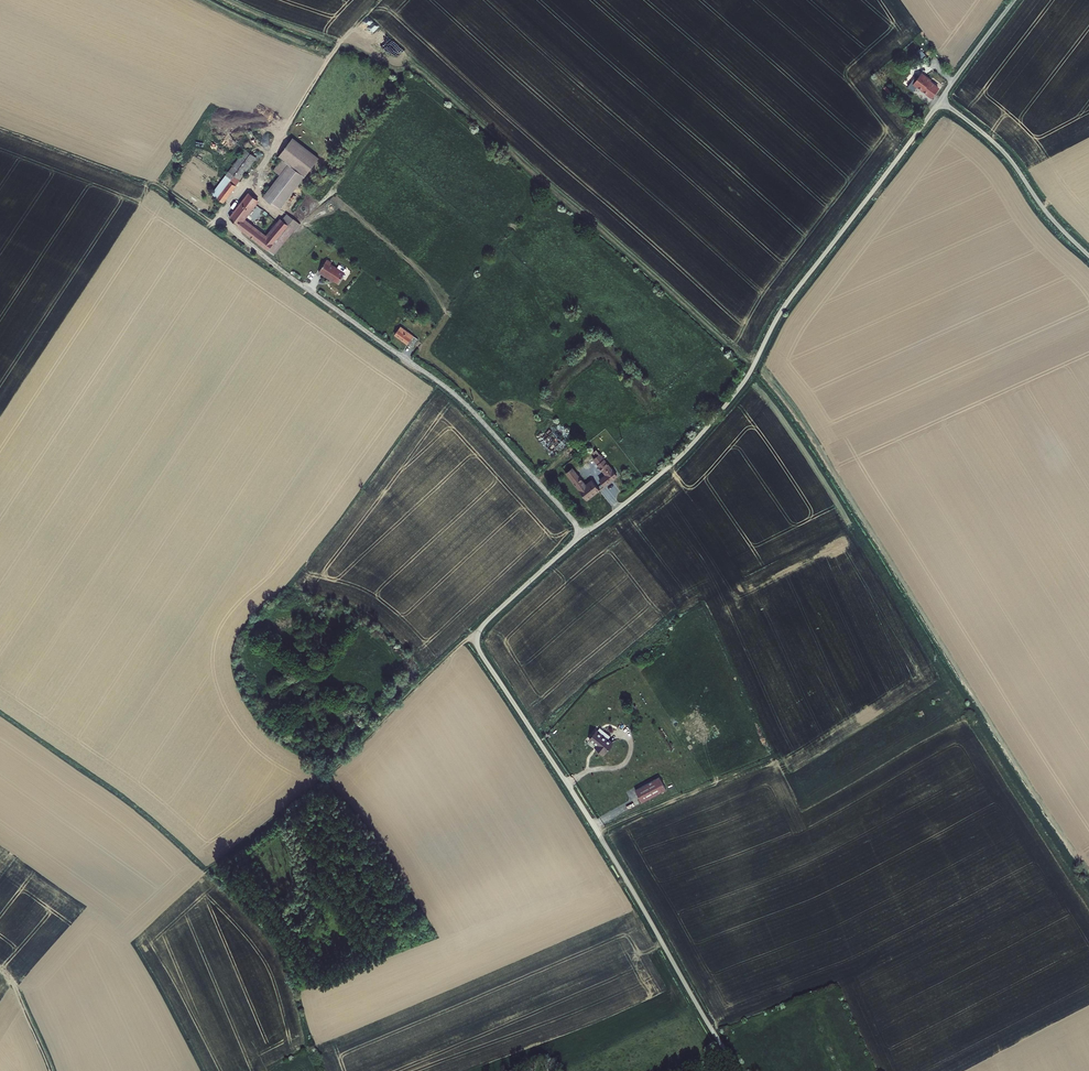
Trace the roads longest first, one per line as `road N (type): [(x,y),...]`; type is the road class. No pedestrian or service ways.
road 1 (unclassified): [(739,1070),(481,655),(477,634),(697,438),(745,379),(789,300),(941,101)]
road 2 (unclassified): [(941,101),(999,148),(1088,256)]
road 3 (track): [(599,835),(773,759)]
road 4 (unclassified): [(941,101),(1014,0)]

